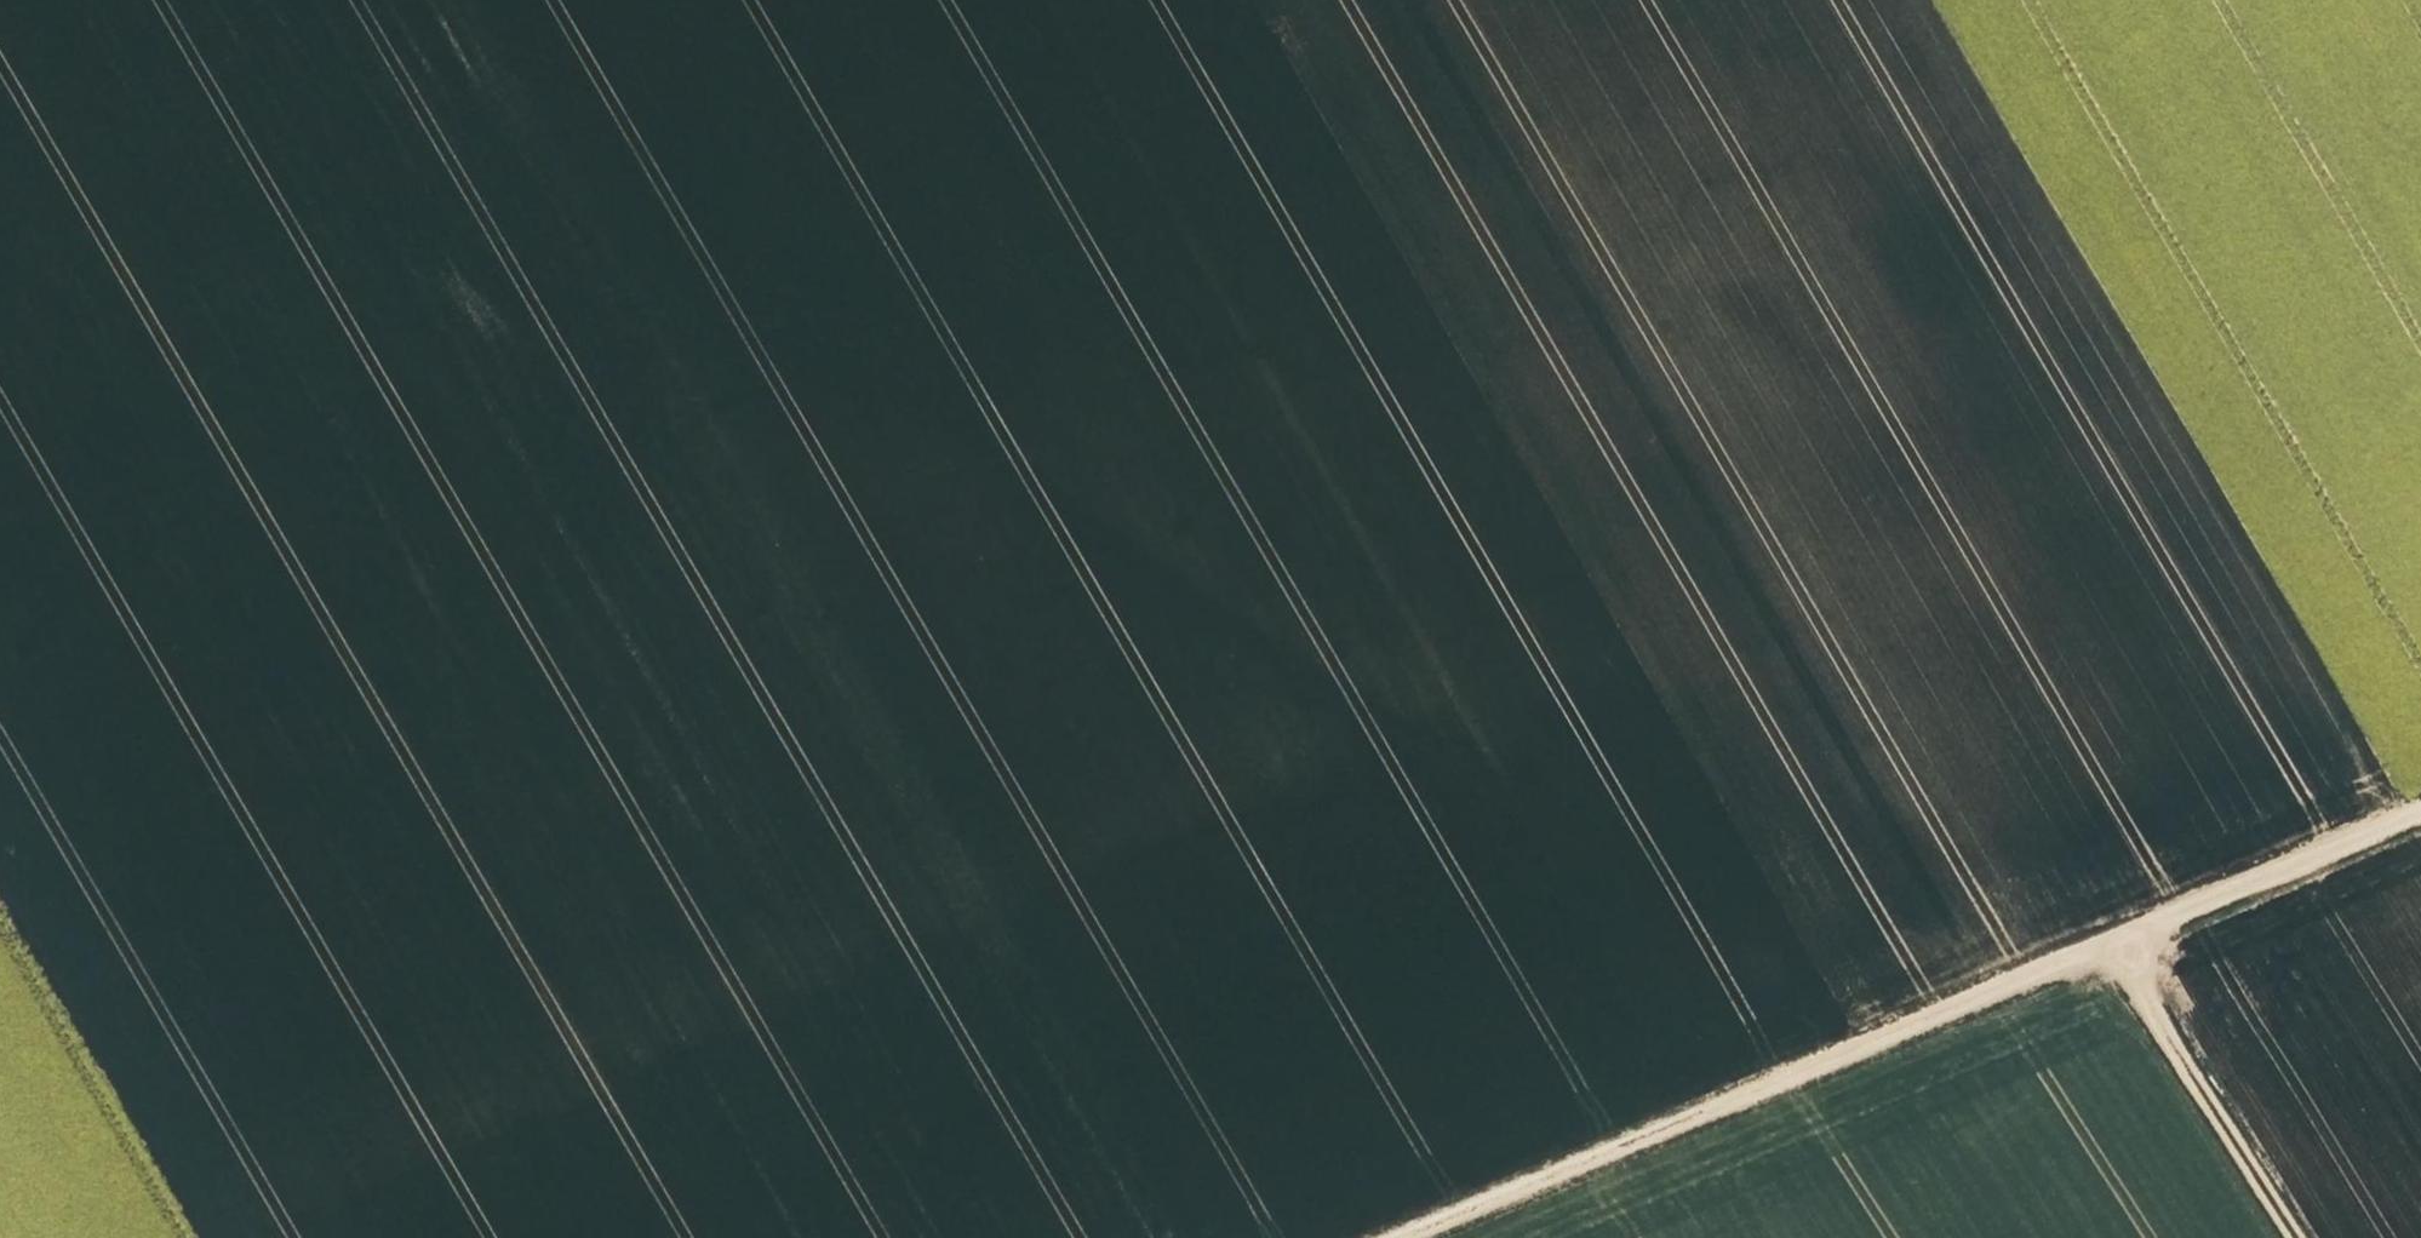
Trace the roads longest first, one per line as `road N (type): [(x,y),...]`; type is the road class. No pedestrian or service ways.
road 1 (track): [(1391,1237),(2420,812)]
road 2 (track): [(2118,938),(2313,1237)]

